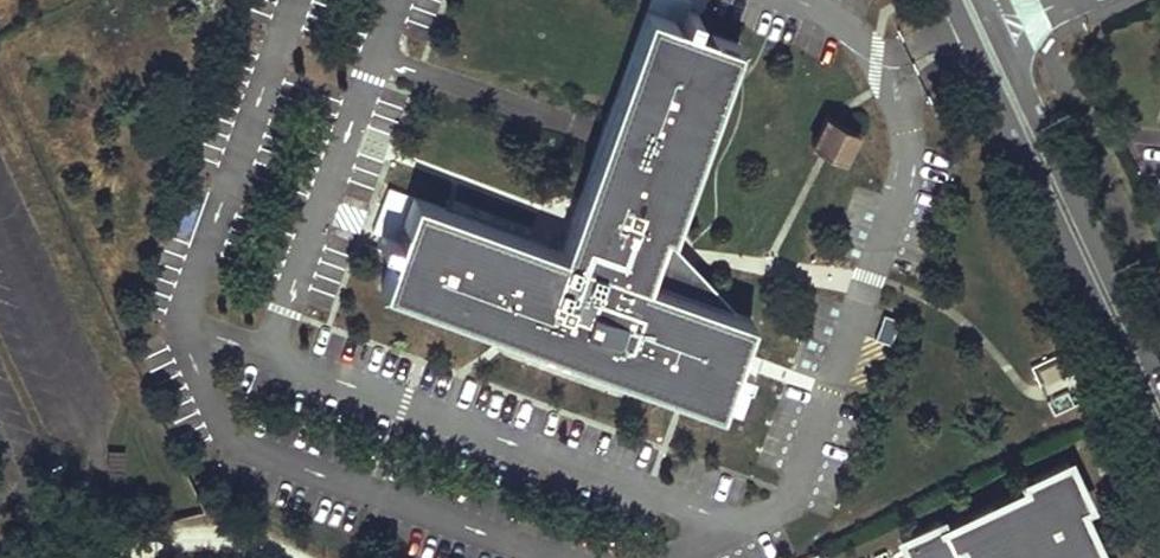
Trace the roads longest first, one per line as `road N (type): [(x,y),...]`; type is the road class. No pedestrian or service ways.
road 1 (tertiary): [(952,0),(1159,444)]
road 2 (tertiary): [(1159,386),(999,30)]

